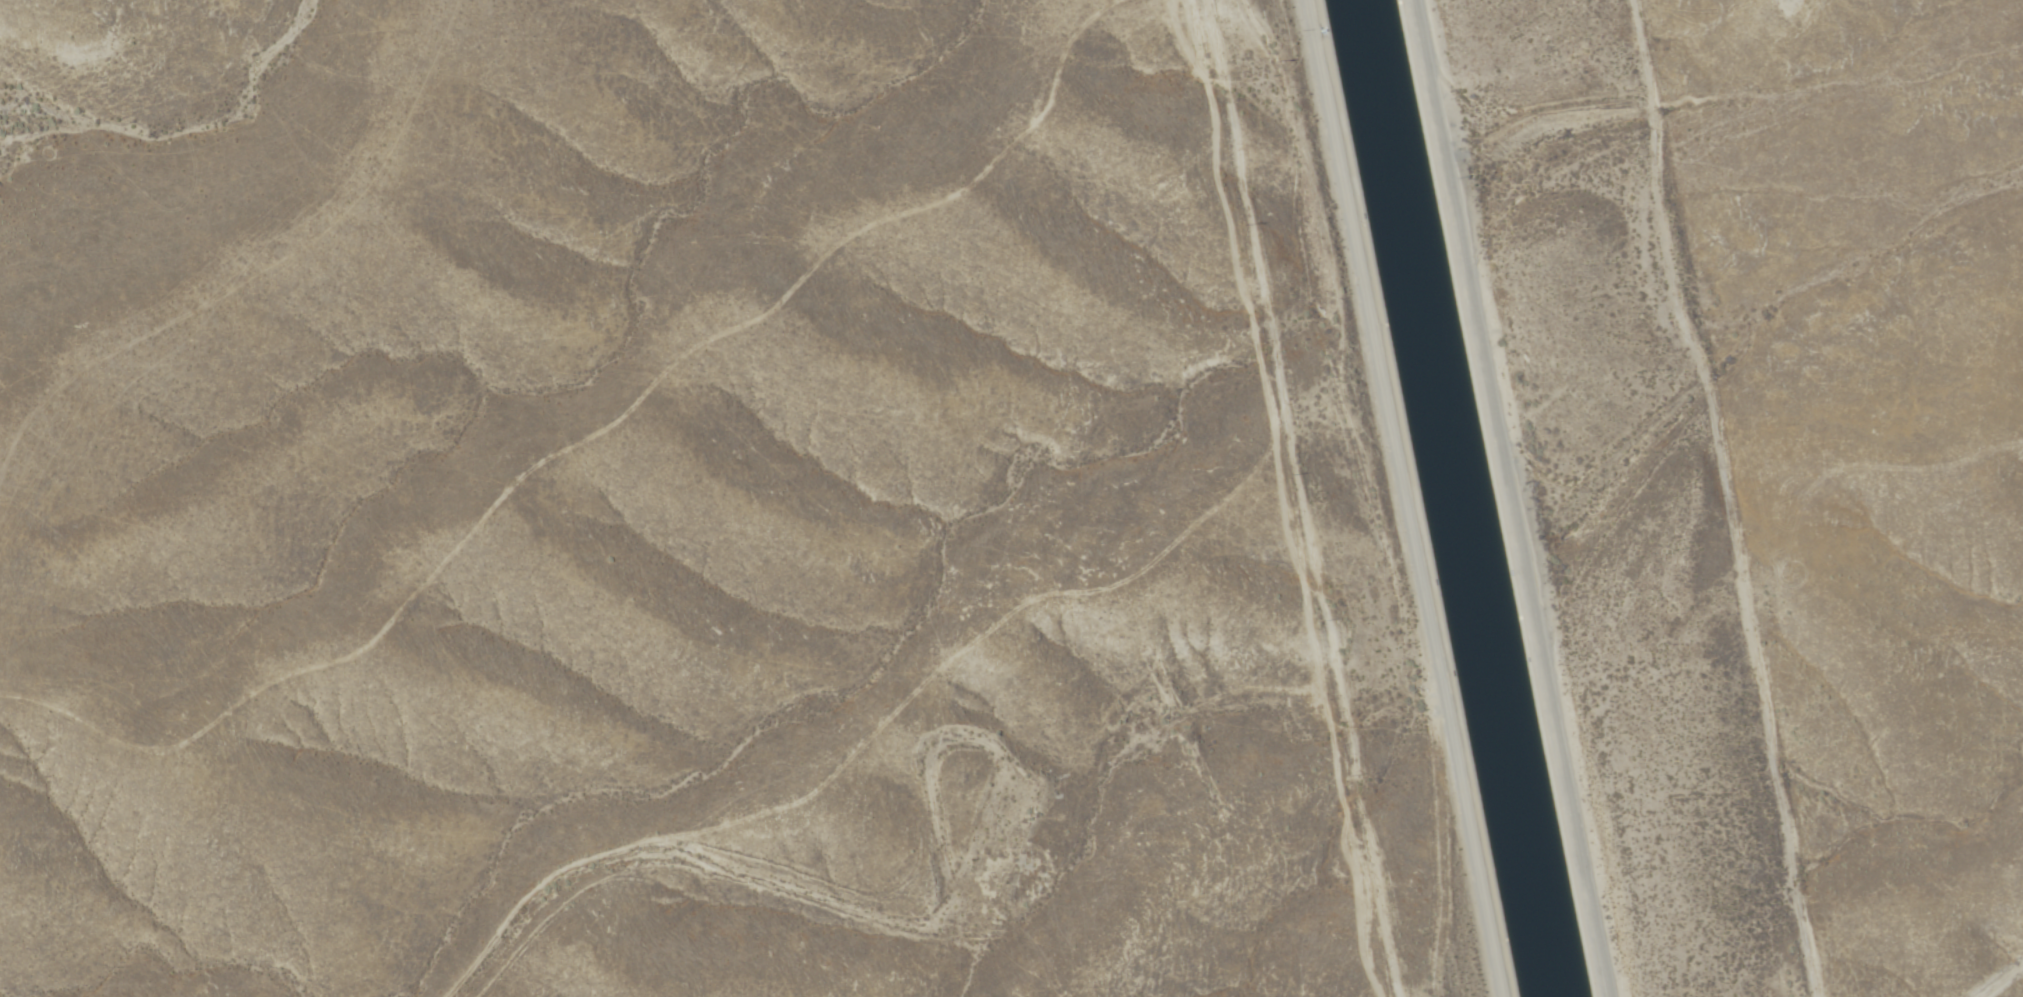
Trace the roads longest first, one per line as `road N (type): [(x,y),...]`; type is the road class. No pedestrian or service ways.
road 1 (track): [(1176,0),(1206,54),(1216,166),(1377,996)]
road 2 (track): [(1822,996),(1712,389),(1675,311),(1632,0)]

